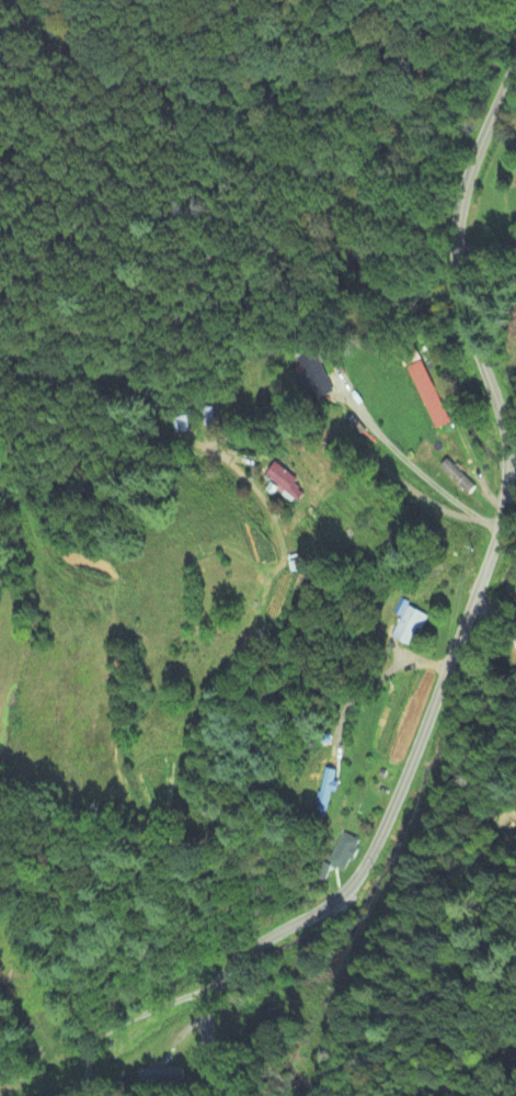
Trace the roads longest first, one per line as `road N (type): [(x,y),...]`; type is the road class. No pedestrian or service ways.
road 1 (residential): [(232,1095),(208,1051),(208,992),(252,951),(344,893),(475,606)]
road 2 (residential): [(475,606),(507,509),(504,443),(452,248),(471,169),(515,54)]
road 3 (residential): [(208,992),(101,1036),(77,1085),(46,1095)]

